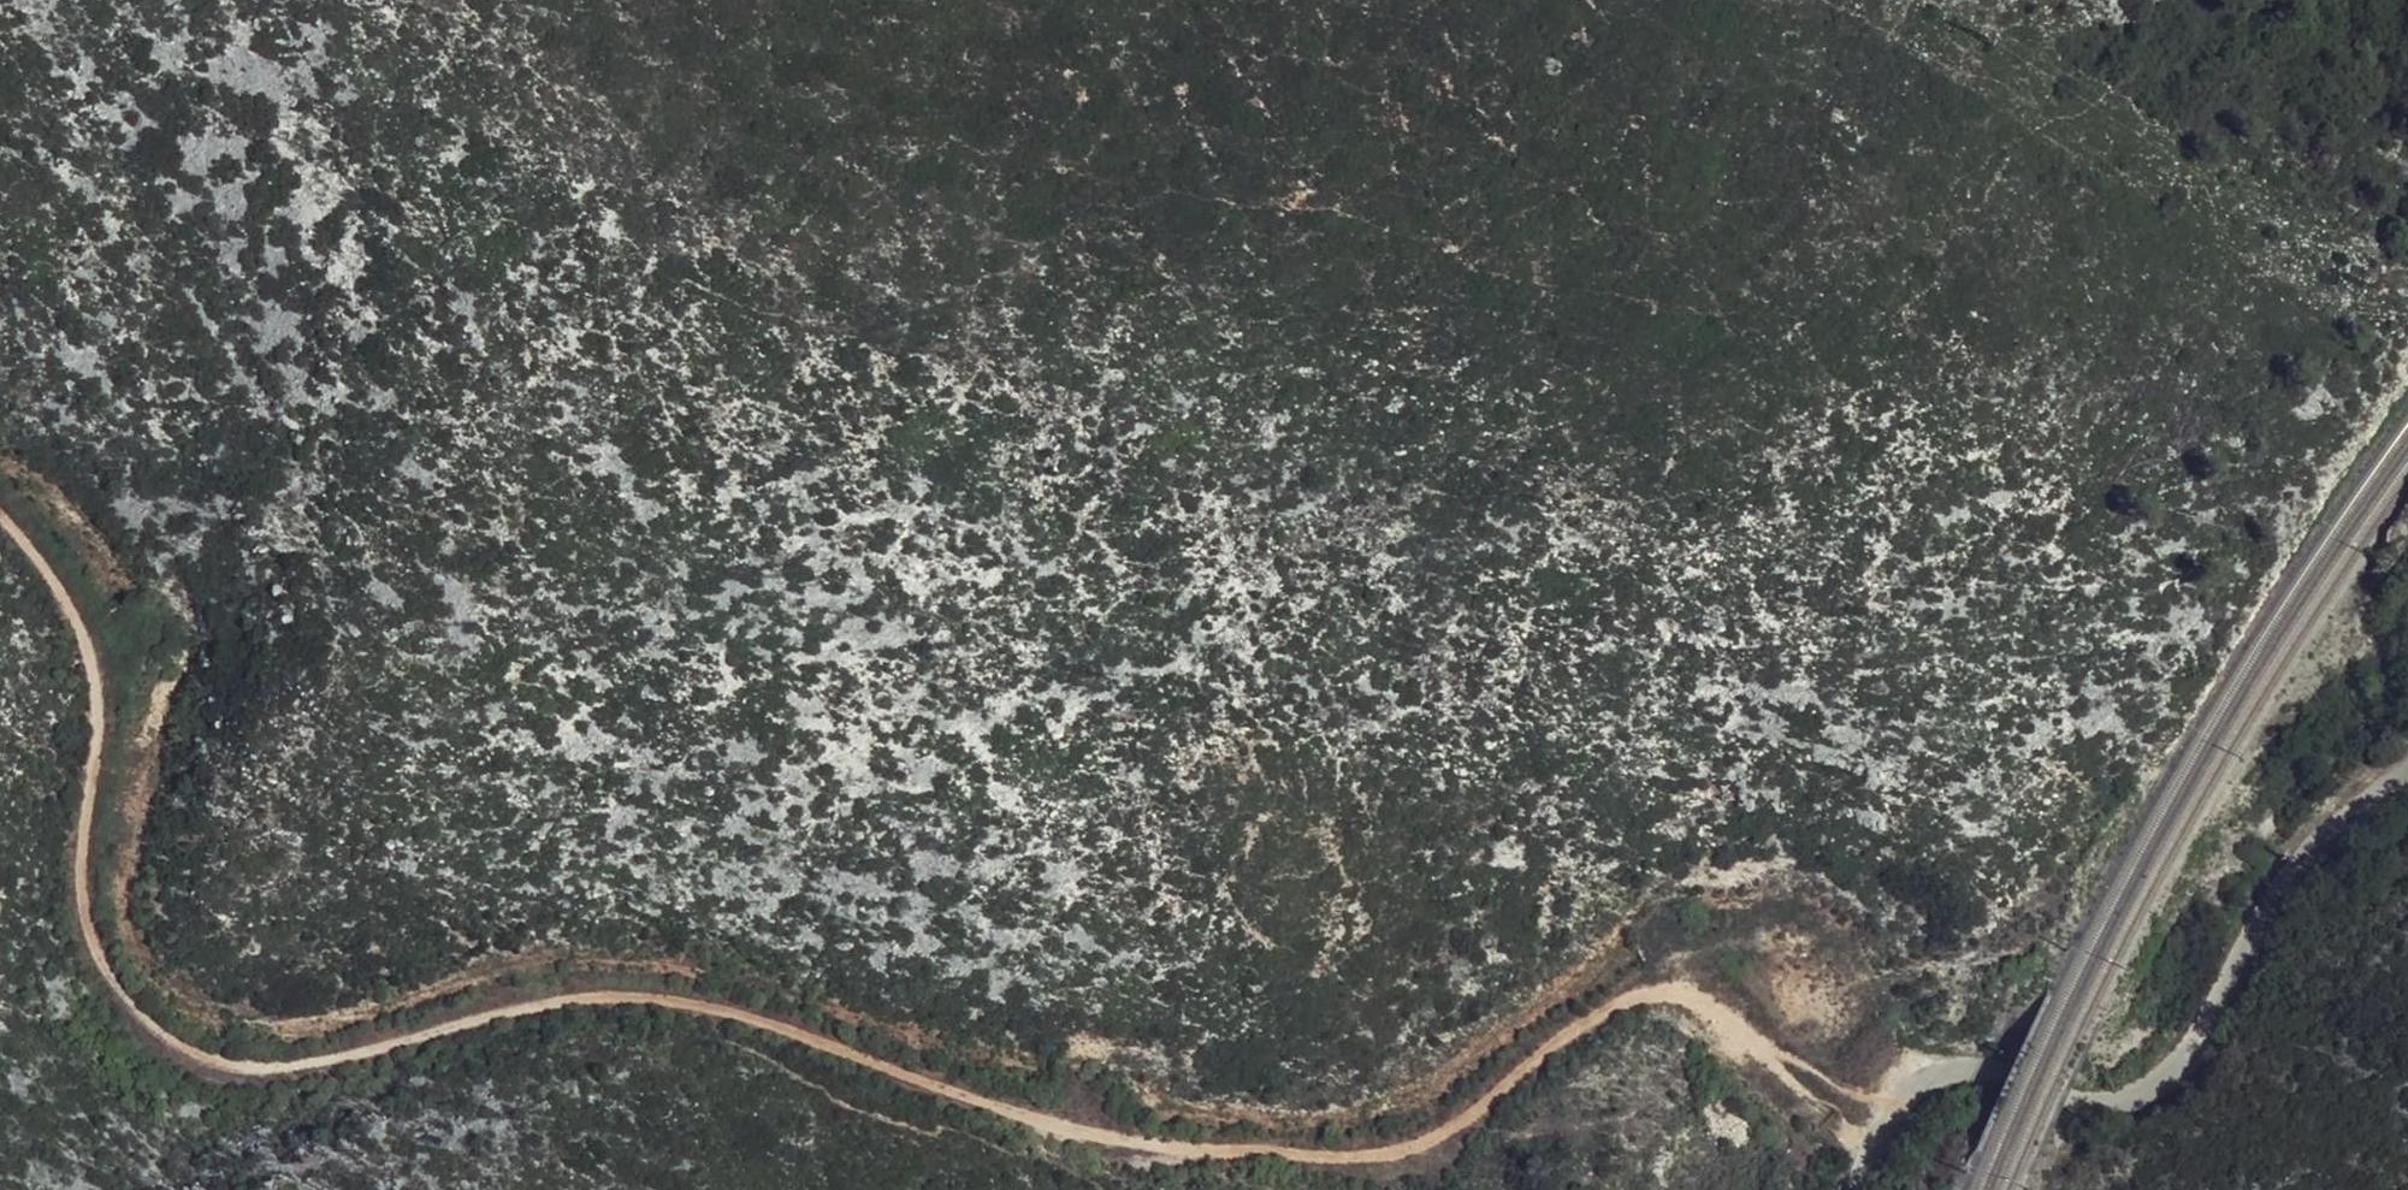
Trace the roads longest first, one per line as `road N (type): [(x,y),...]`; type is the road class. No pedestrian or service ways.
road 1 (track): [(1935,1071),(1786,967),(1683,926),(1580,989),(1455,1144),(1324,1162),(969,1094),(710,1002),(596,995),(290,1061),(206,1058),(143,1007),(76,890),(108,747),(88,637),(44,545),(0,508)]
road 2 (unclassified): [(2407,776),(2298,868),(2199,1045),(2152,1091),(2119,1103),(2084,1100),(1998,1073),(1935,1071),(1882,1122),(1856,1189)]

